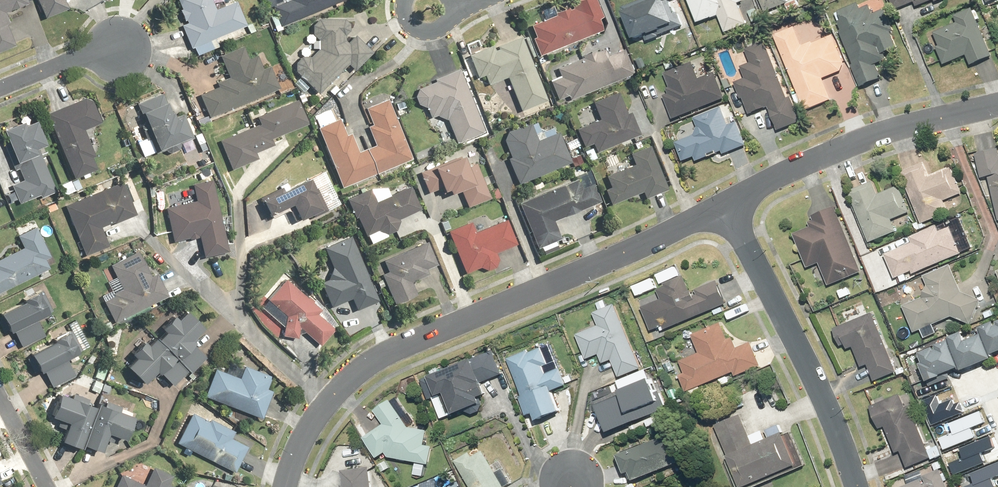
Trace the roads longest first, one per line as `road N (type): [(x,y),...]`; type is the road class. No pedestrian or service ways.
road 1 (residential): [(288,486),(300,444),(328,399),(380,354),(728,206)]
road 2 (residential): [(728,206),(858,486)]
road 3 (residential): [(728,206),(880,133),(997,105)]
road 4 (residential): [(124,45),(0,89)]

